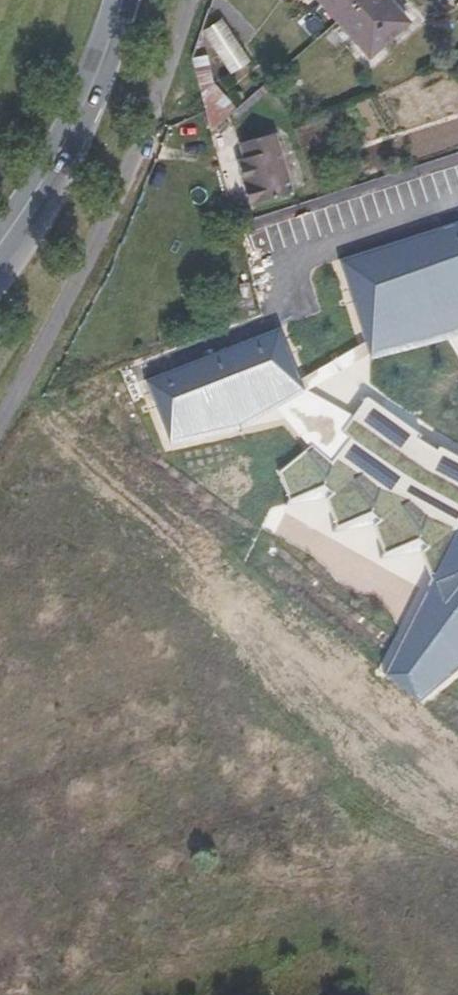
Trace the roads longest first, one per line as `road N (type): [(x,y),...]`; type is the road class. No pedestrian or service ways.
road 1 (unclassified): [(0,421),(127,173),(191,0)]
road 2 (primary): [(122,0),(83,115),(45,189),(10,232)]

